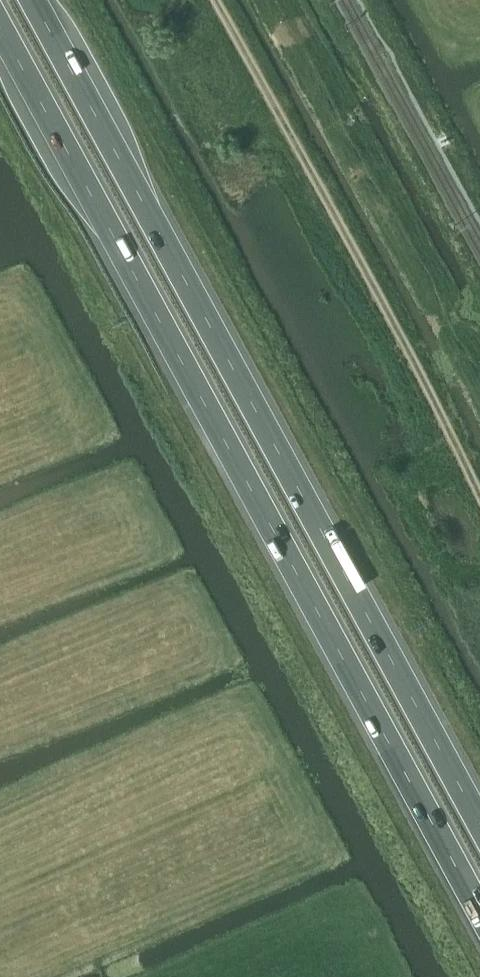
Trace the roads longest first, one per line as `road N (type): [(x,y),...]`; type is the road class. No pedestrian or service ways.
road 1 (trunk): [(0,21),(479,906)]
road 2 (trunk): [(479,823),(33,0)]
road 3 (track): [(479,495),(210,0)]

